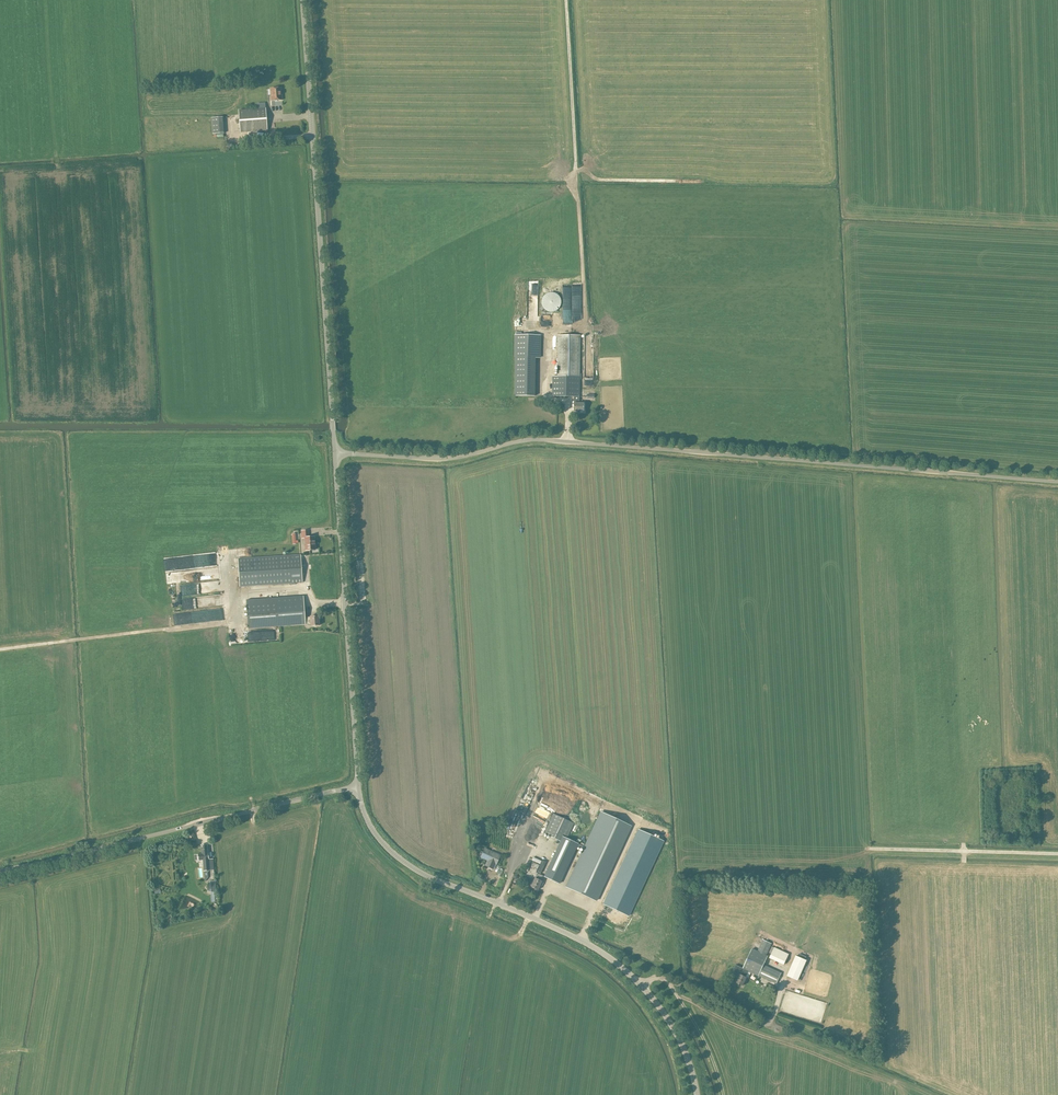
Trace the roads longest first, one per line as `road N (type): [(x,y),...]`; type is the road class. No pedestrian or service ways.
road 1 (unclassified): [(1057,483),(526,441),(450,460),(336,454)]
road 2 (unclassified): [(699,1094),(672,1026),(635,979),(582,940),(397,857),(369,825),(358,788)]
road 3 (unclassified): [(336,454),(302,0)]
road 4 (unclassified): [(0,872),(358,788)]
road 5 (unclassified): [(358,788),(336,454)]

